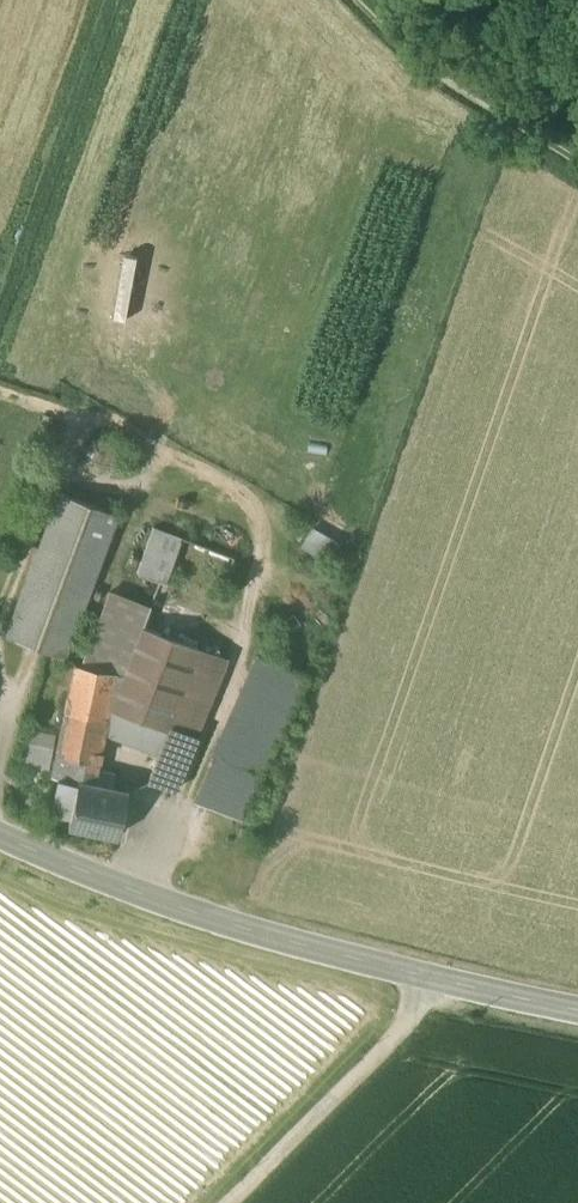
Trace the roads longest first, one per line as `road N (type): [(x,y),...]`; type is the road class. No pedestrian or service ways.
road 1 (secondary): [(577,1011),(241,935),(69,873),(0,837)]
road 2 (track): [(249,1202),(413,1037),(443,984)]
road 3 (track): [(577,161),(415,54),(360,0)]

